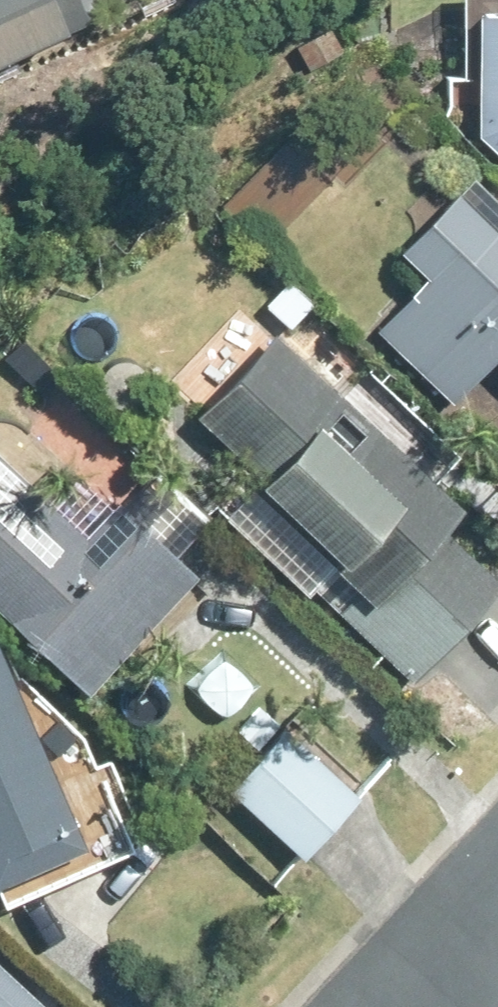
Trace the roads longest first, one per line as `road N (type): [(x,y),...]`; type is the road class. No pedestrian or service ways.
road 1 (residential): [(497,865),(403,1006)]

